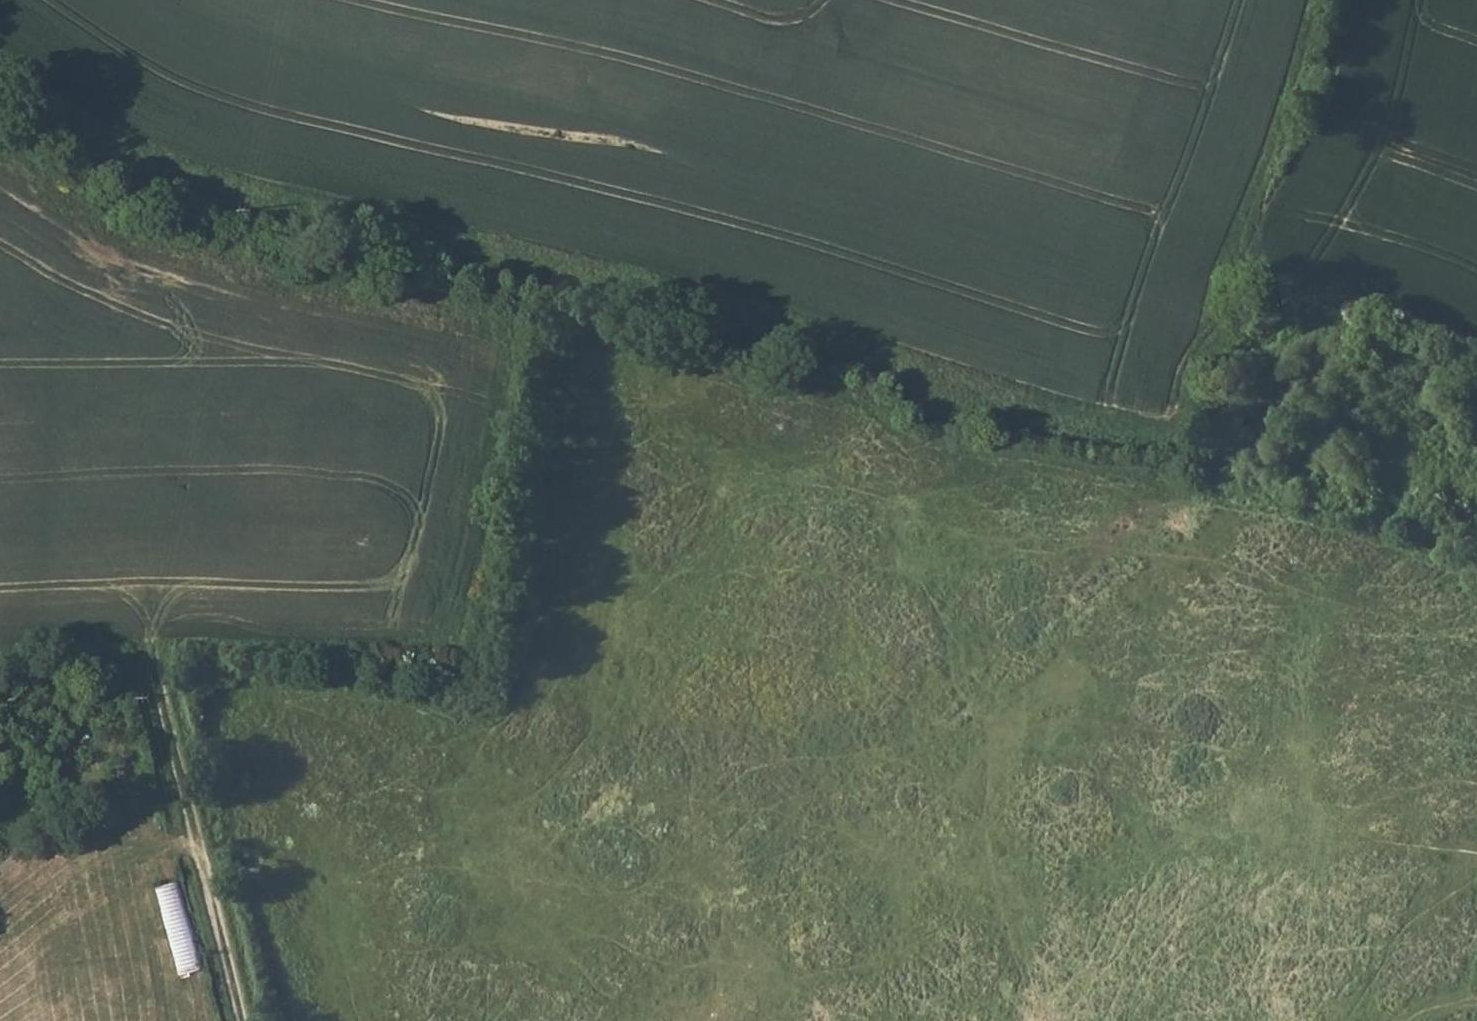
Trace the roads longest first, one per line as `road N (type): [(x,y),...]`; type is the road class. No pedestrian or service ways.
road 1 (track): [(240,1020),(152,659)]

